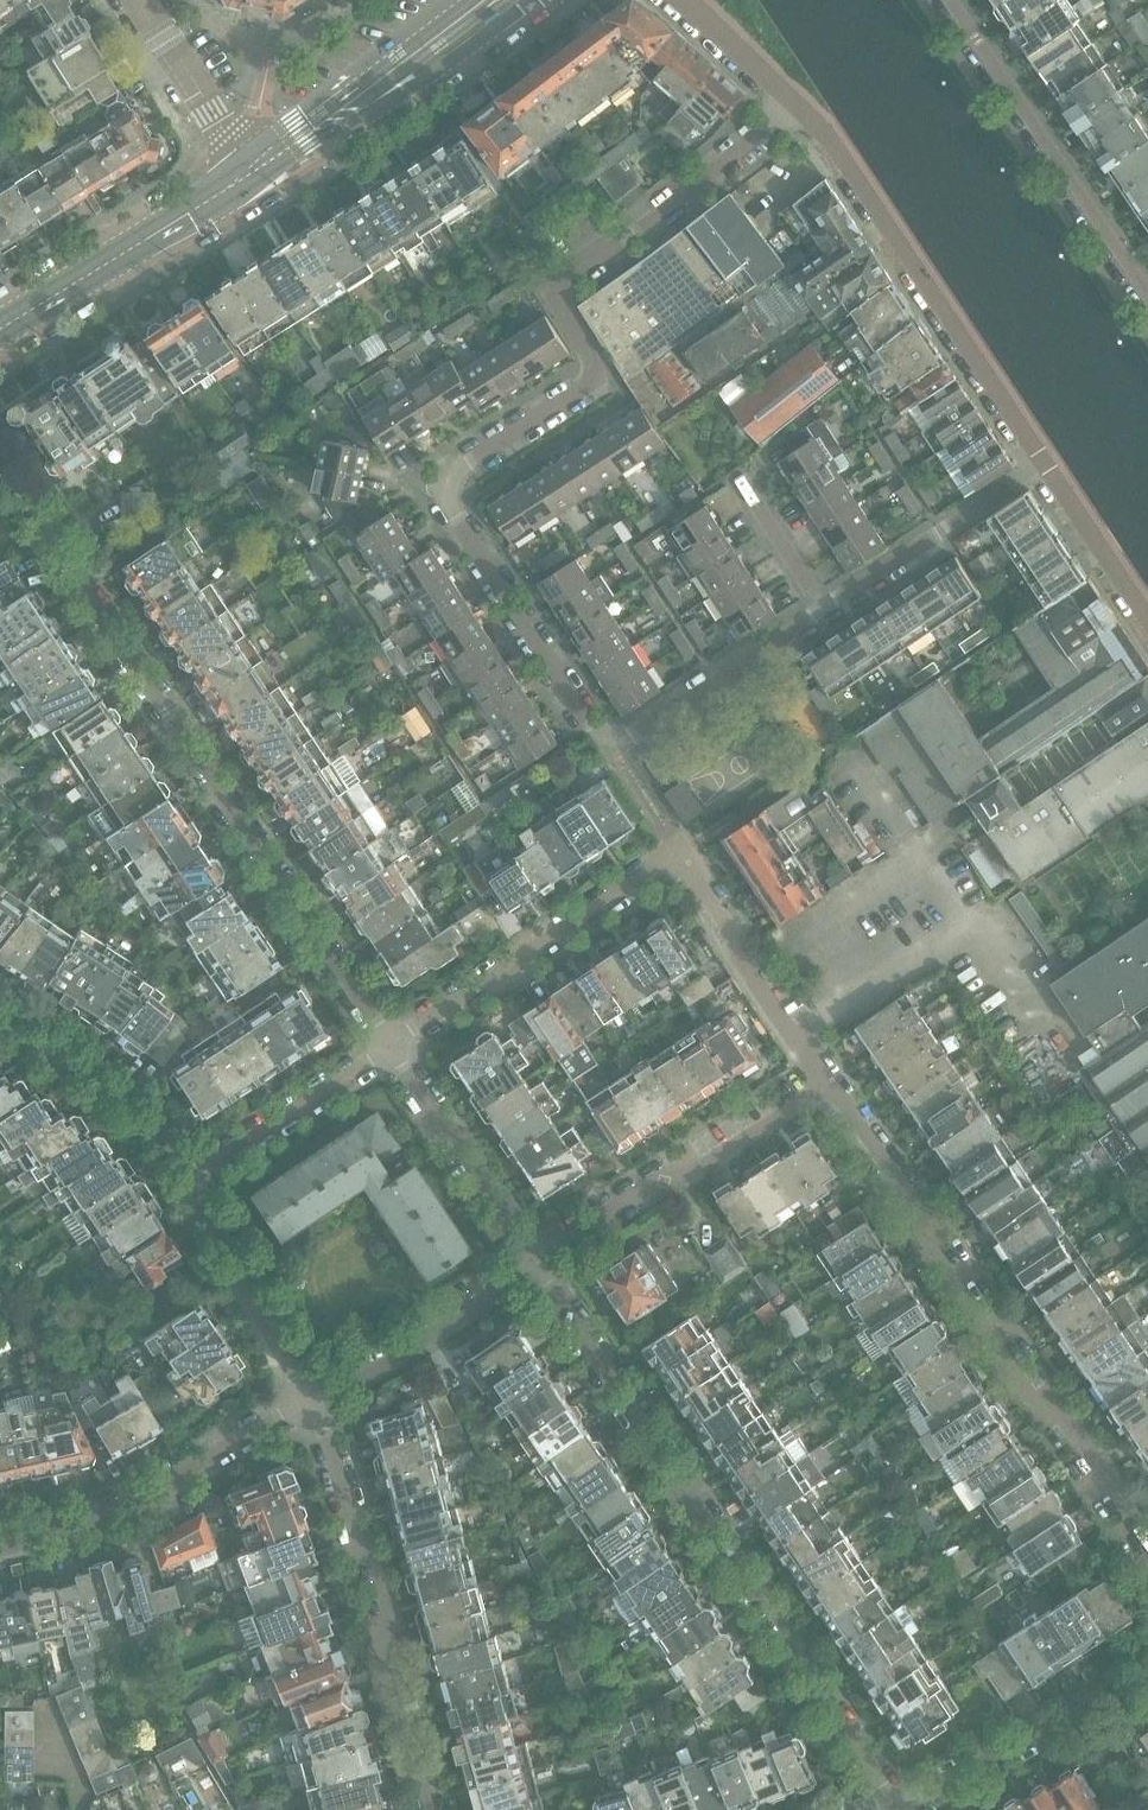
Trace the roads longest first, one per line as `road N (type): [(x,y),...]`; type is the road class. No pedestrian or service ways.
road 1 (residential): [(821,602),(608,744),(438,478),(601,365),(557,288),(795,102)]
road 2 (residential): [(391,1046),(0,459)]
road 3 (residential): [(896,1807),(534,1262)]
road 4 (residential): [(1147,1549),(824,1077)]
road 5 (residential): [(1042,457),(831,139),(795,102)]
road 6 (residential): [(431,1809),(395,1704),(382,1599),(326,1430),(306,1403)]
road 7 (residential): [(1147,288),(951,0)]
road 8 (residential): [(391,1046),(678,849)]
road 9 (residential): [(534,1262),(824,1077)]
road 10 (residential): [(0,1539),(88,1517),(306,1403)]
road 11 (tertiary): [(250,172),(0,329)]
road 12 (residential): [(896,1807),(1147,1673)]
road 13 (tertiary): [(304,136),(371,112),(540,0)]
road 14 (residential): [(824,1077),(678,849)]
road 15 (residential): [(306,1403),(534,1262)]
road 16 (residential): [(1042,457),(821,602)]
road 17 (residential): [(534,1262),(391,1046)]
road 18 (residential): [(306,1403),(191,1179)]
road 19 (residential): [(191,1179),(132,1107),(0,1022)]
road 20 (residential): [(191,1179),(391,1046)]
road 21 (tertiary): [(484,0),(304,136)]
road 22 (residential): [(142,0),(250,172)]
road 23 (residential): [(1147,619),(1042,457)]
road 24 (residential): [(821,602),(737,476)]
road 25 (residential): [(795,102),(685,0)]

